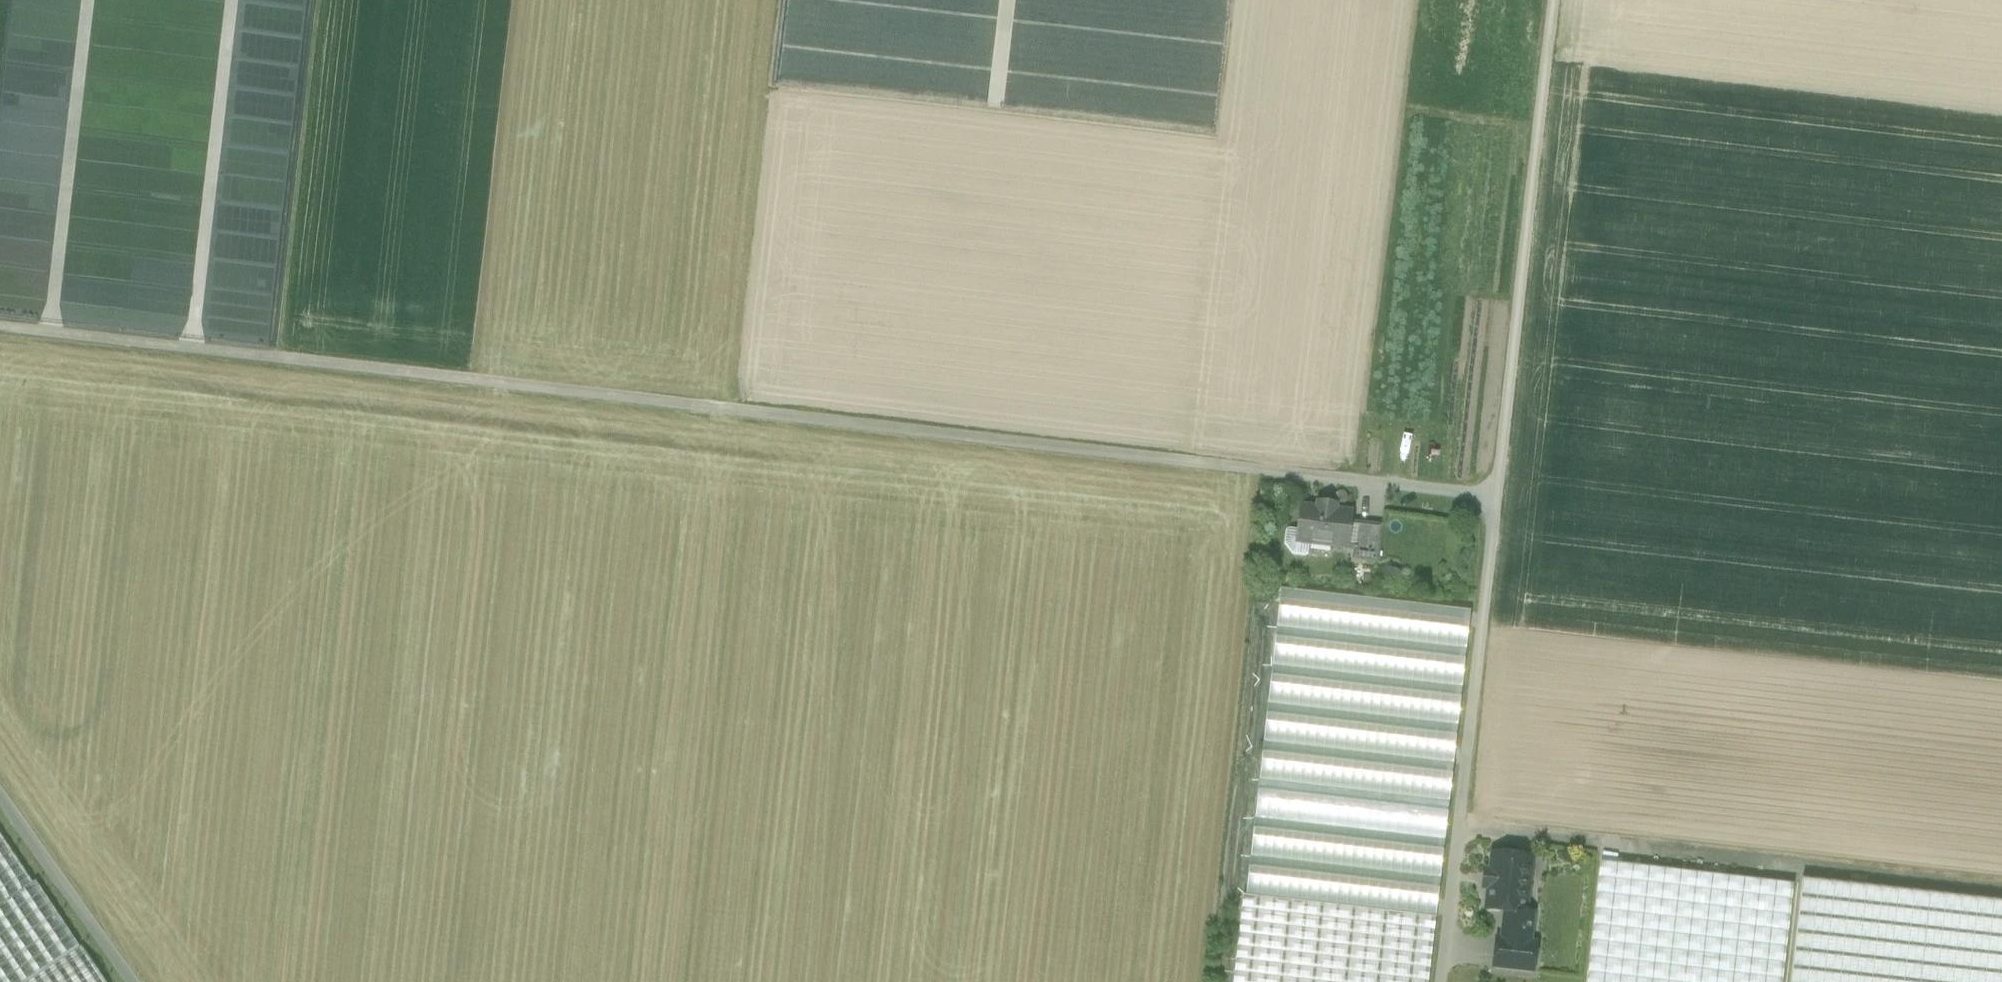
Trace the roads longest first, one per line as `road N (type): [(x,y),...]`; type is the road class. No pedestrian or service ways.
road 1 (track): [(1496,500),(0,317)]
road 2 (track): [(1496,500),(1561,0)]
road 3 (track): [(1440,981),(1496,500)]
road 4 (track): [(133,981),(0,796)]

